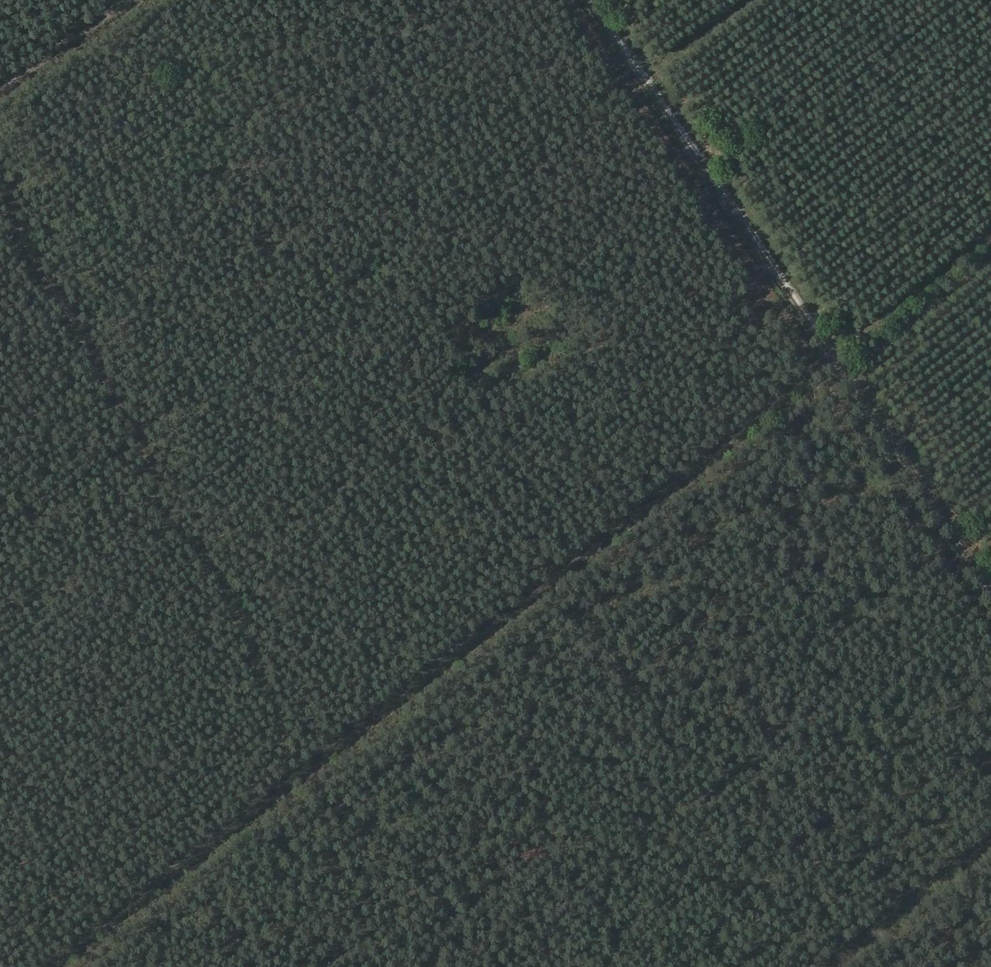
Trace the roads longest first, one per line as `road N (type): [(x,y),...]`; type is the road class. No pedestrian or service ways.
road 1 (track): [(603,0),(990,570)]

